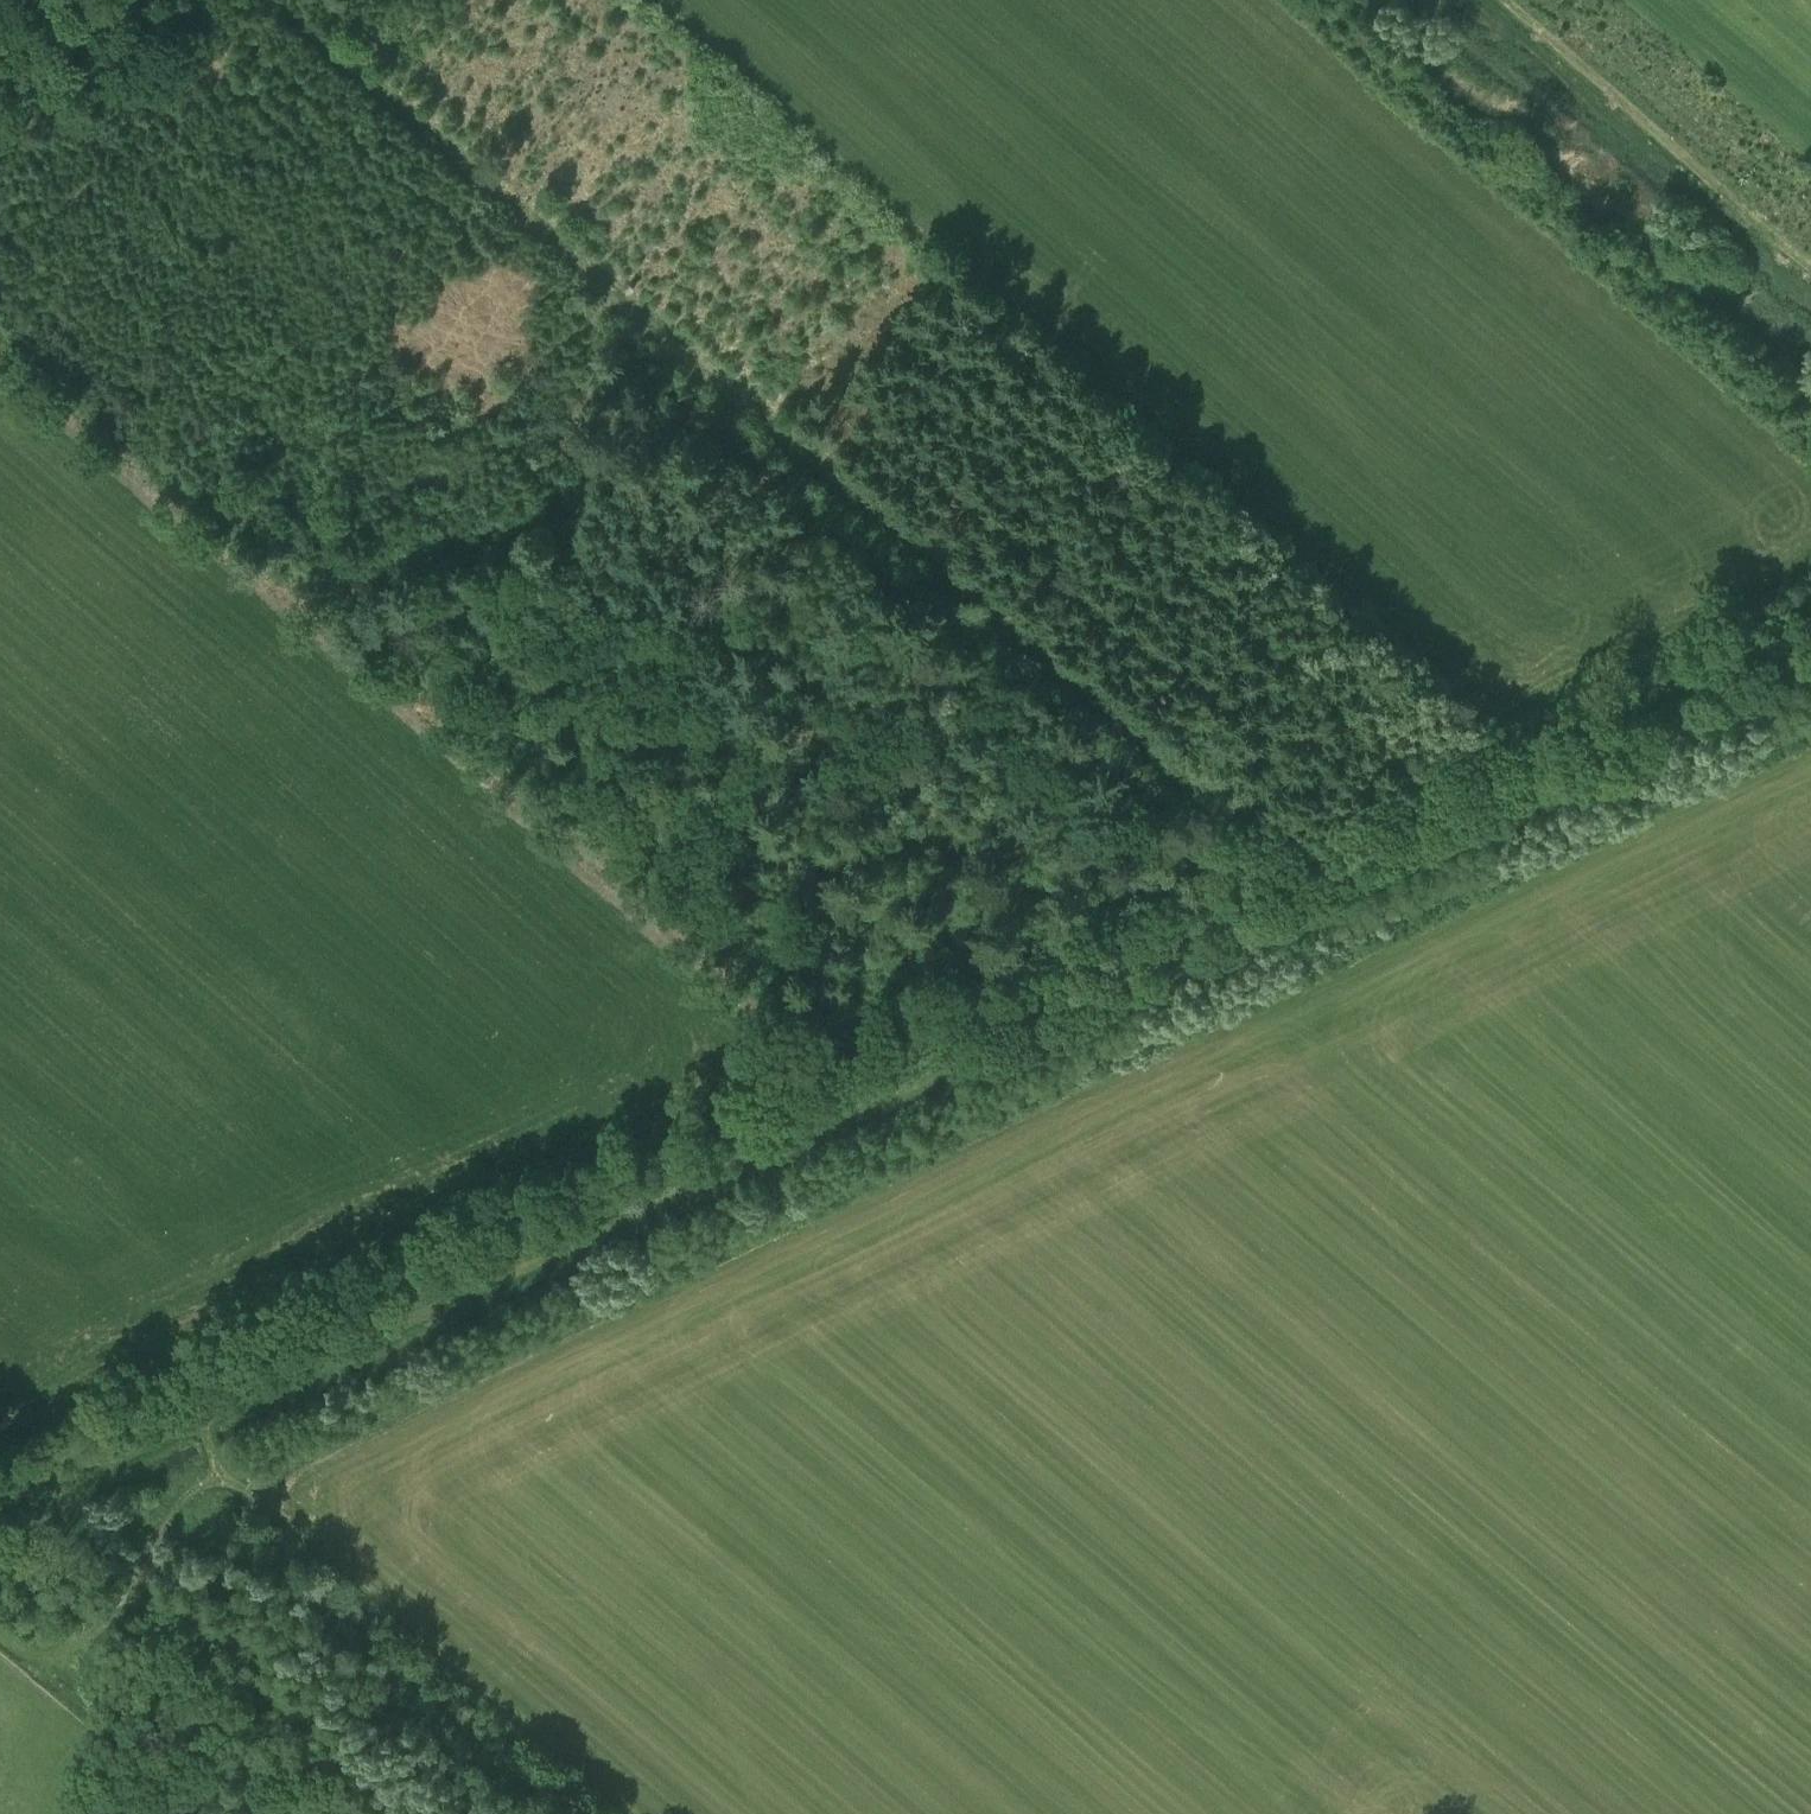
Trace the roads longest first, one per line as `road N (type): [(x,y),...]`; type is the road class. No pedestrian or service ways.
road 1 (track): [(217,1474),(174,1511),(102,1628),(59,1648),(31,1650),(0,1635)]

